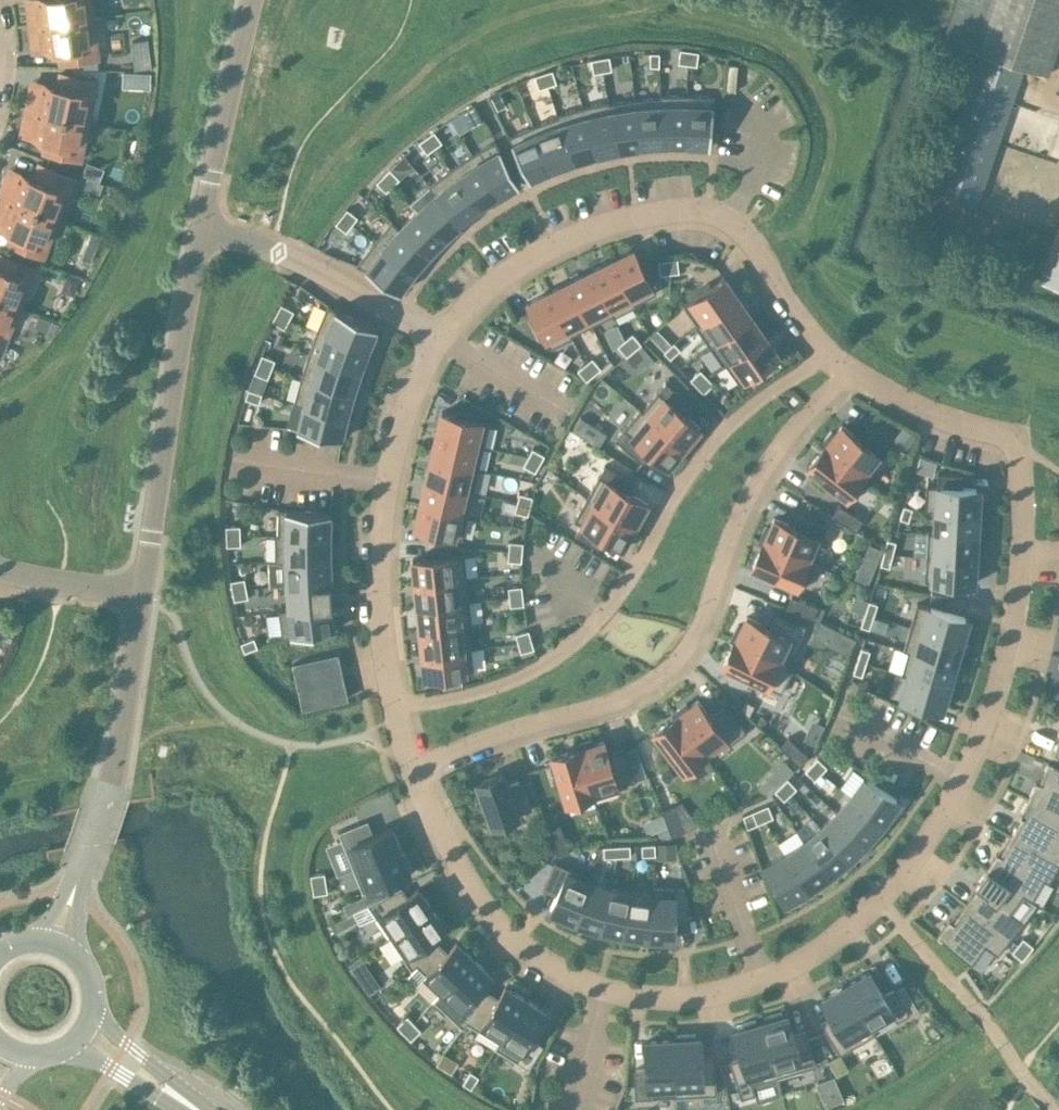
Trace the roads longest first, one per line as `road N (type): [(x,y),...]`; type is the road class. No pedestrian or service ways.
road 1 (residential): [(413,770),(456,866),(500,926),(527,950),(598,986),(682,997),(731,989),(807,958),(878,901),(941,817),(991,718),(1021,568),(1022,453),(1012,437),(851,373)]
road 2 (residential): [(413,770),(633,698),(673,673),(702,629),(767,466),(851,373)]
road 3 (residential): [(830,355),(757,401),(714,441),(625,586),(581,634),(508,681),(394,707)]
road 4 (residential): [(830,355),(738,225),(692,208),(577,234),(480,292),(441,337)]
road 5 (residential): [(441,337),(396,443),(379,545),(394,707)]
road 6 (unclassified): [(142,598),(197,226)]
road 7 (unclassified): [(77,884),(112,783),(142,598)]
road 8 (residential): [(197,226),(282,252),(441,337)]
road 9 (unclassified): [(197,226),(254,0)]
road 10 (secondary): [(213,1109),(126,1043),(96,1003)]
road 11 (residential): [(142,598),(0,568)]
road 12 (secondary): [(65,1048),(181,1109)]

